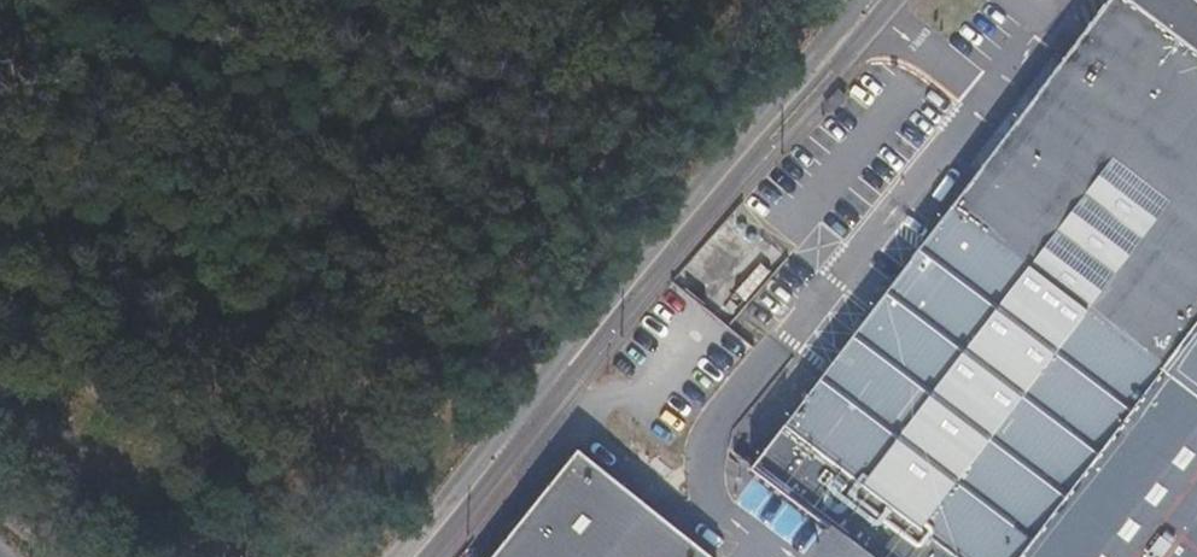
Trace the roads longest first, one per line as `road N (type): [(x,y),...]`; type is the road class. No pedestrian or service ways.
road 1 (secondary): [(876,0),(410,556)]

